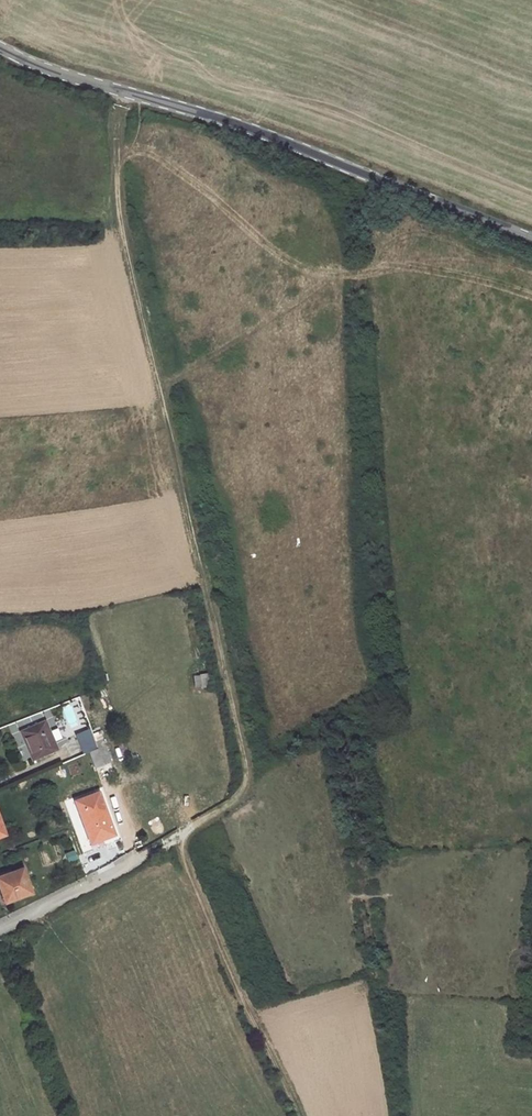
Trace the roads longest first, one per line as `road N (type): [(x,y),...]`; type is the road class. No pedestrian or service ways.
road 1 (track): [(178,844),(237,800),(248,772),(118,221),(115,158),(126,93)]
road 2 (unclassified): [(531,247),(200,113),(0,49)]
road 3 (track): [(178,844),(299,1115)]
road 4 (residential): [(0,931),(142,860)]

